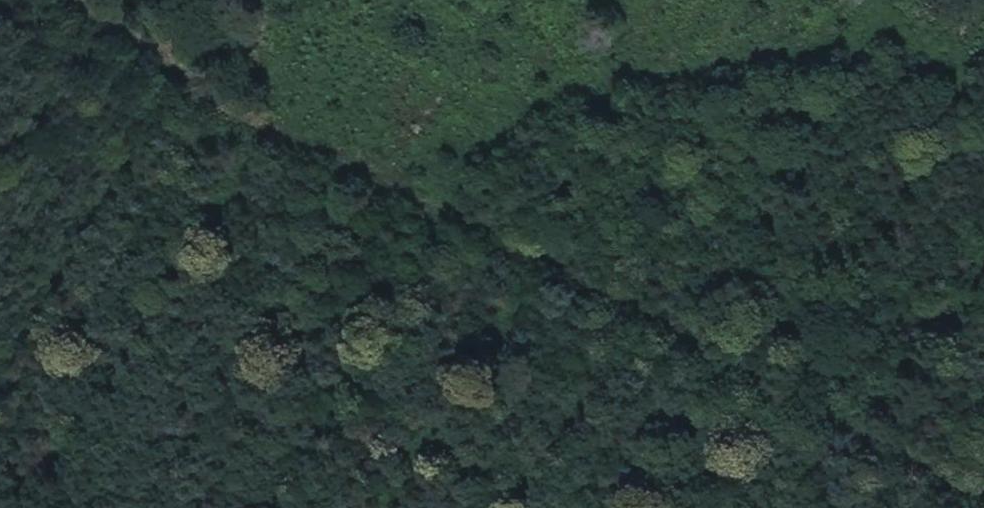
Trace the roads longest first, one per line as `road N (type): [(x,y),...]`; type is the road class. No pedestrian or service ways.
road 1 (track): [(61,0),(86,21),(983,469)]

